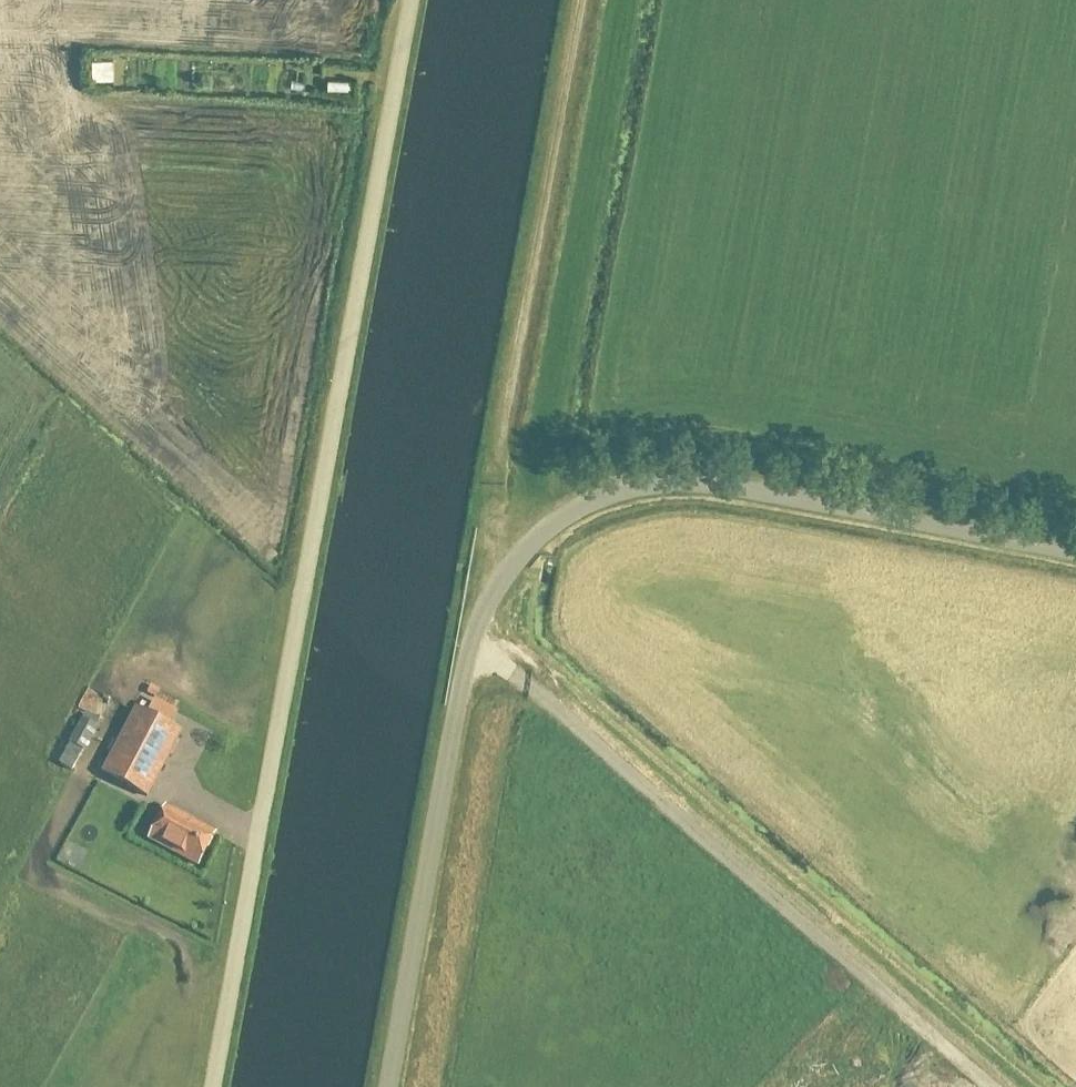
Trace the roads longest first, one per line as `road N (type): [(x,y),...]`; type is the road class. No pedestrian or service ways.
road 1 (unclassified): [(390,1086),(473,636),(504,576),(562,519),(629,493),(698,487),(1075,555)]
road 2 (unclassified): [(212,1086),(415,0)]
road 3 (track): [(585,0),(493,511),(489,598)]

